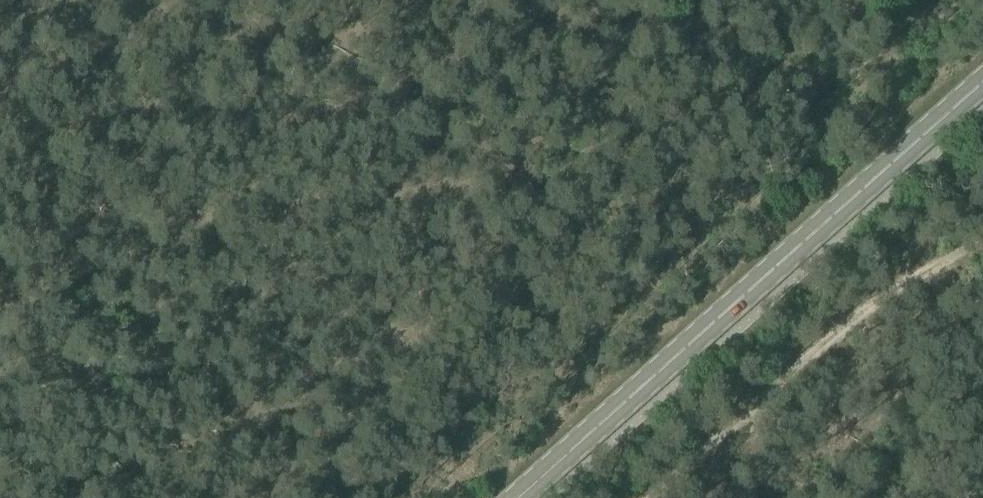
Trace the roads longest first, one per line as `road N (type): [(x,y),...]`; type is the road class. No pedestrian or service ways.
road 1 (primary): [(519,497),(982,82)]
road 2 (track): [(982,202),(649,497)]

